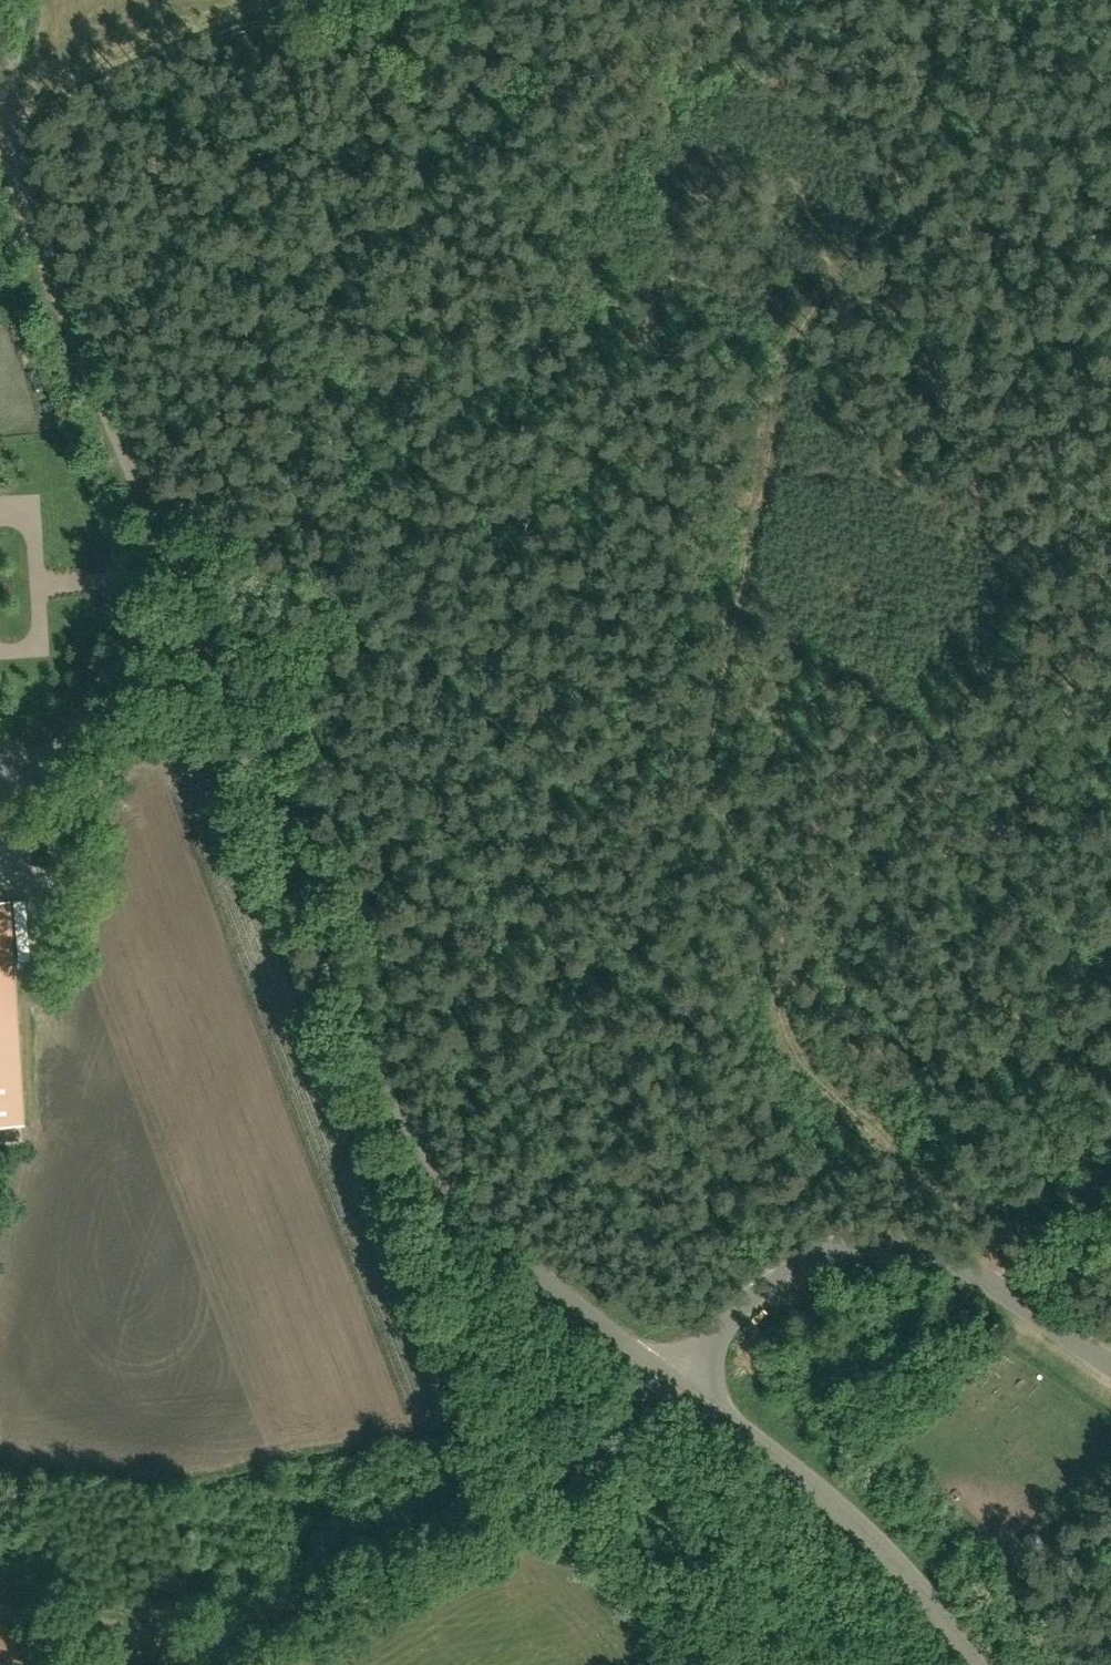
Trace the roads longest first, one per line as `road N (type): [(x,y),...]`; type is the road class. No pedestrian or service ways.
road 1 (unclassified): [(667,1384),(497,1249),(392,1104),(39,252),(10,161),(16,60),(31,0)]
road 2 (unclassified): [(667,1384),(807,1266),(862,1253),(909,1253),(992,1288),(1110,1366)]
road 3 (unclassified): [(988,1664),(943,1602),(667,1384)]

